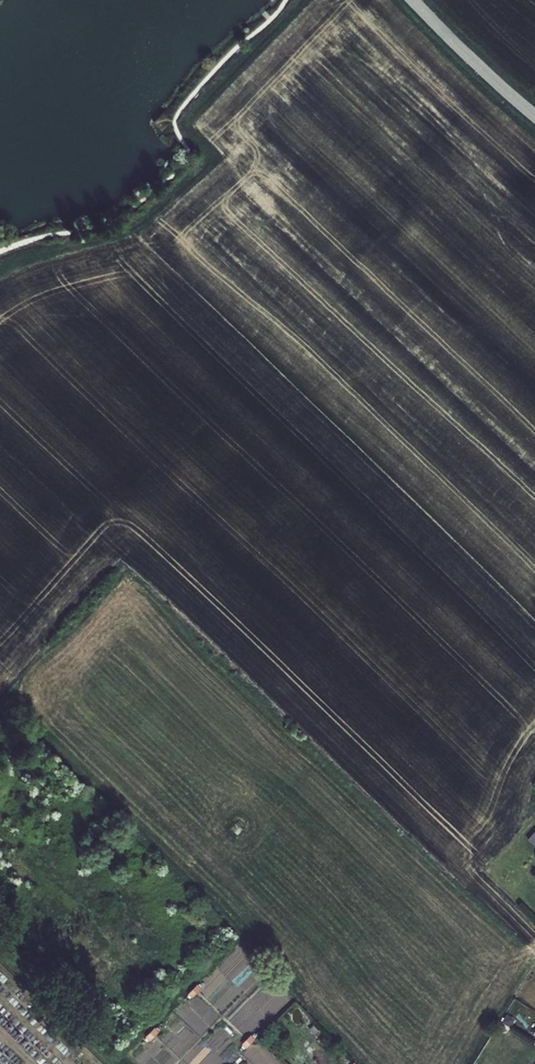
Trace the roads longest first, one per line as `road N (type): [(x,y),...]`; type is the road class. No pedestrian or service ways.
road 1 (tertiary): [(534,116),(412,0)]

